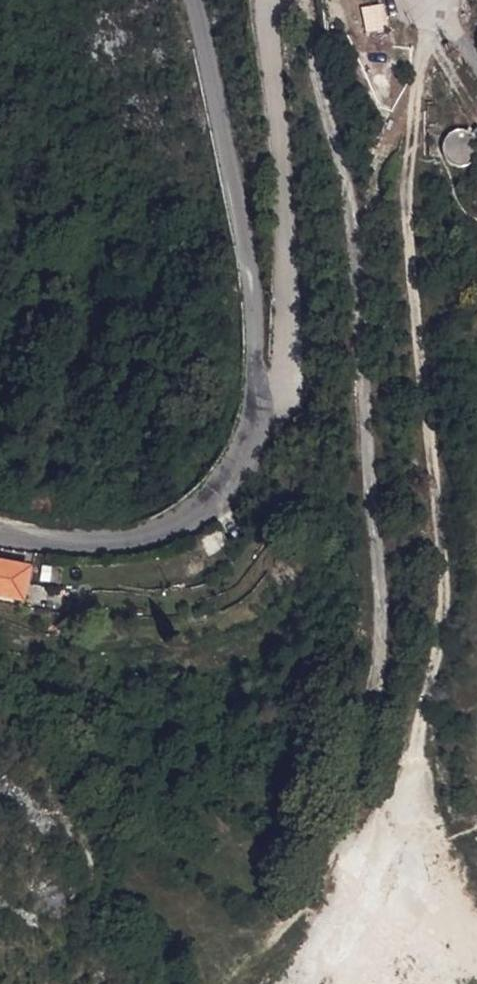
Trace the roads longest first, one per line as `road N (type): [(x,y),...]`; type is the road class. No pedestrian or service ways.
road 1 (track): [(451,23),(431,31),(418,82),(406,203),(444,606),(397,863),(358,888)]
road 2 (unclassified): [(259,398),(278,391),(291,373),(291,284),(266,0)]
road 3 (tertiary): [(259,398),(234,185),(193,0)]
road 4 (tertiary): [(0,535),(62,541),(173,528),(214,499),(252,443),(259,398)]
road 5 (track): [(358,888),(257,954),(239,983)]

